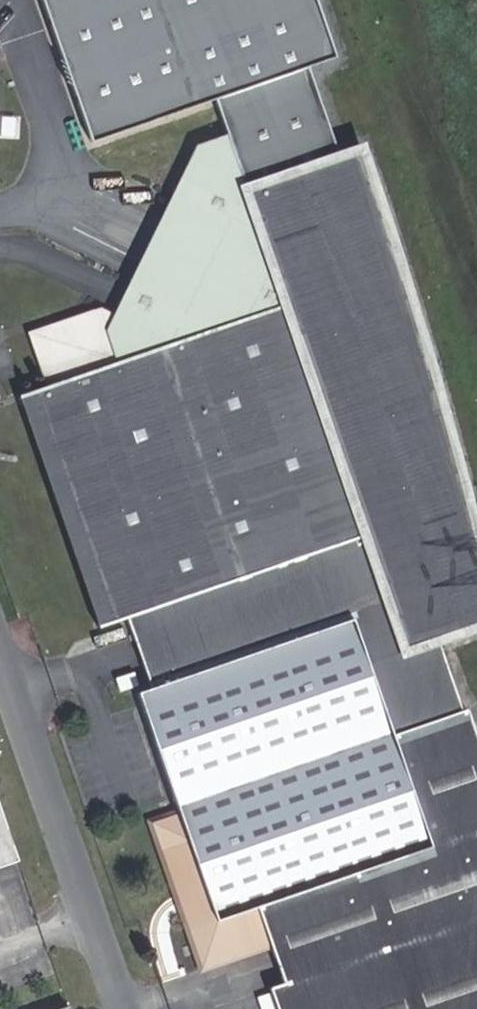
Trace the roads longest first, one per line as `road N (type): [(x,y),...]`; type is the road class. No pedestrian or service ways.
road 1 (unclassified): [(128,1008),(0,634)]

